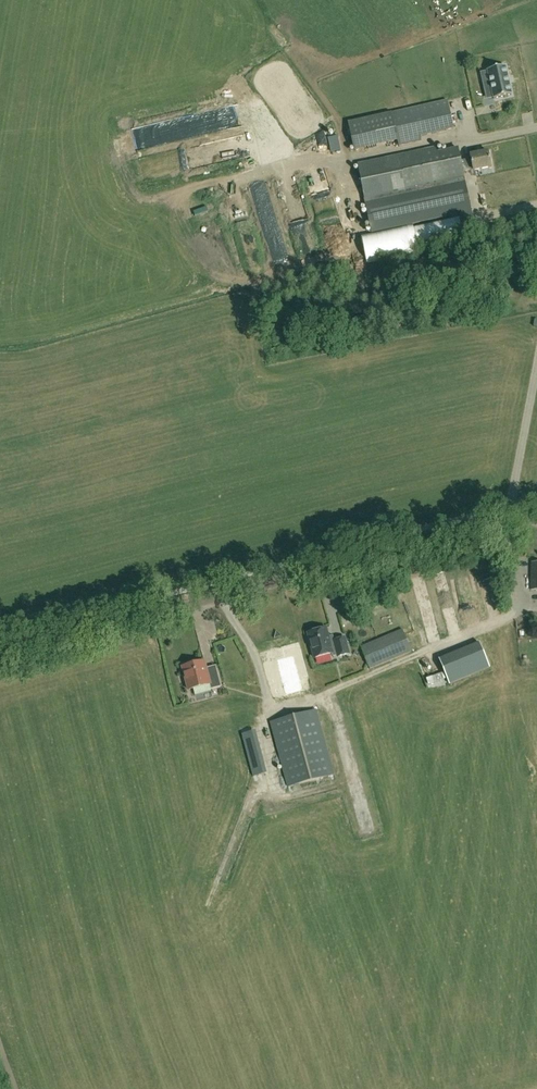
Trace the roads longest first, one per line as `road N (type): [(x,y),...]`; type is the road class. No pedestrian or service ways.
road 1 (tertiary): [(0,653),(508,515)]
road 2 (unclassified): [(508,515),(536,362)]

